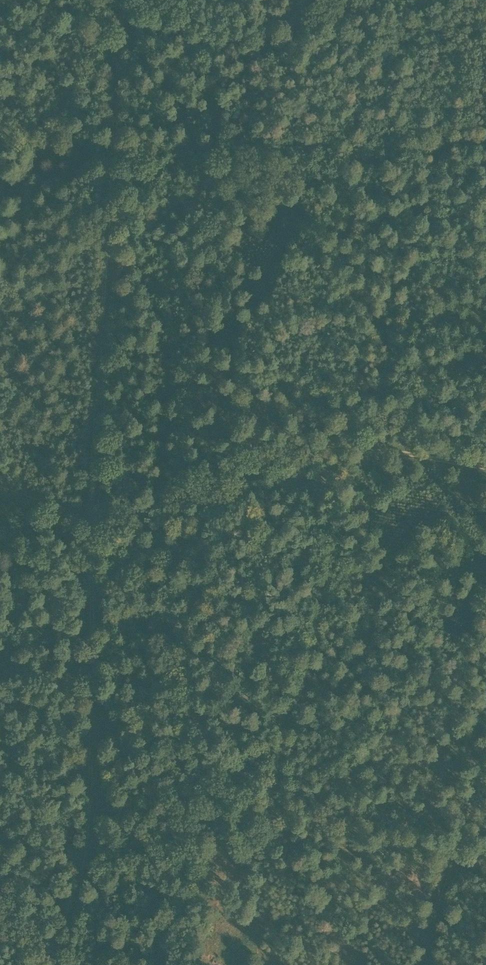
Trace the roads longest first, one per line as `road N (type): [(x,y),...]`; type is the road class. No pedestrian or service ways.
road 1 (track): [(91,542),(86,848),(43,964)]
road 2 (track): [(91,521),(112,163)]
road 3 (track): [(485,729),(422,964)]
road 4 (track): [(485,866),(264,811)]
road 5 (track): [(90,810),(270,790)]
road 6 (track): [(126,0),(112,163)]

